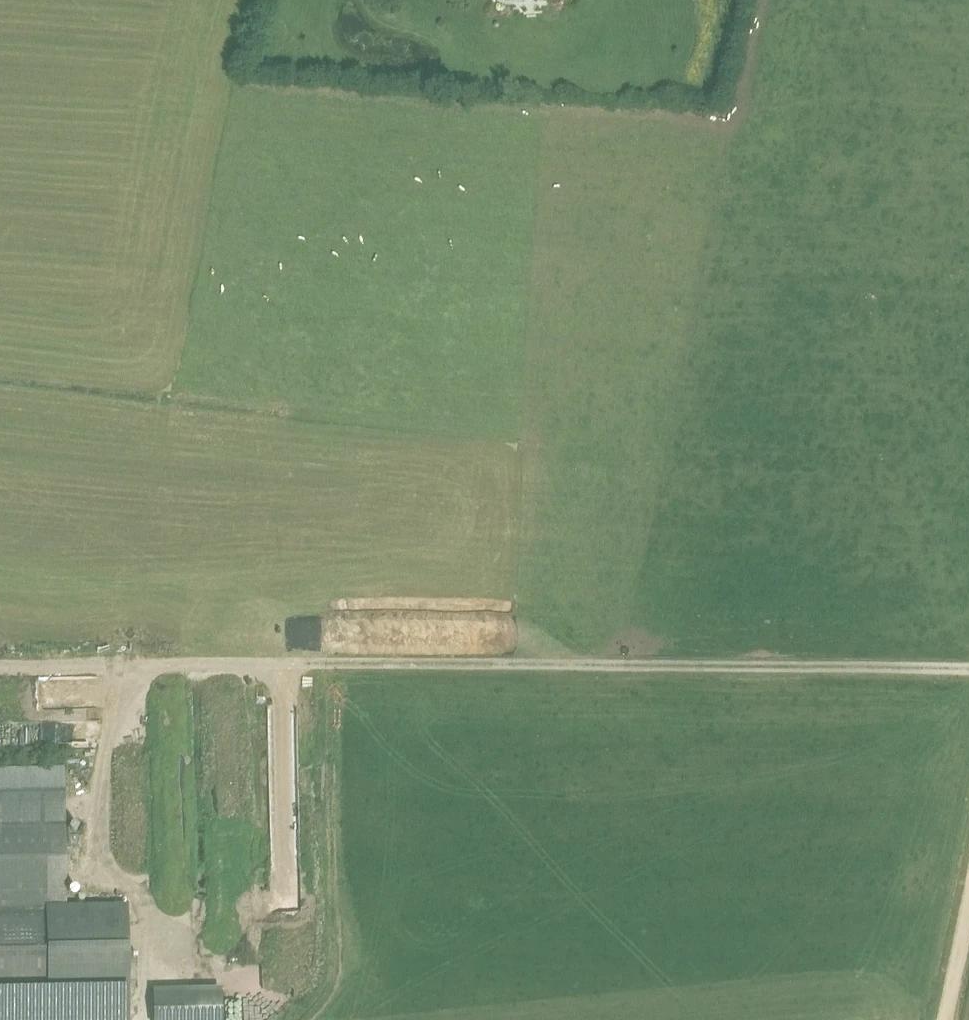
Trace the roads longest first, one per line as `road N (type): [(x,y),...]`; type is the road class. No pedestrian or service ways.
road 1 (track): [(968,670),(167,666),(127,686),(102,831)]

